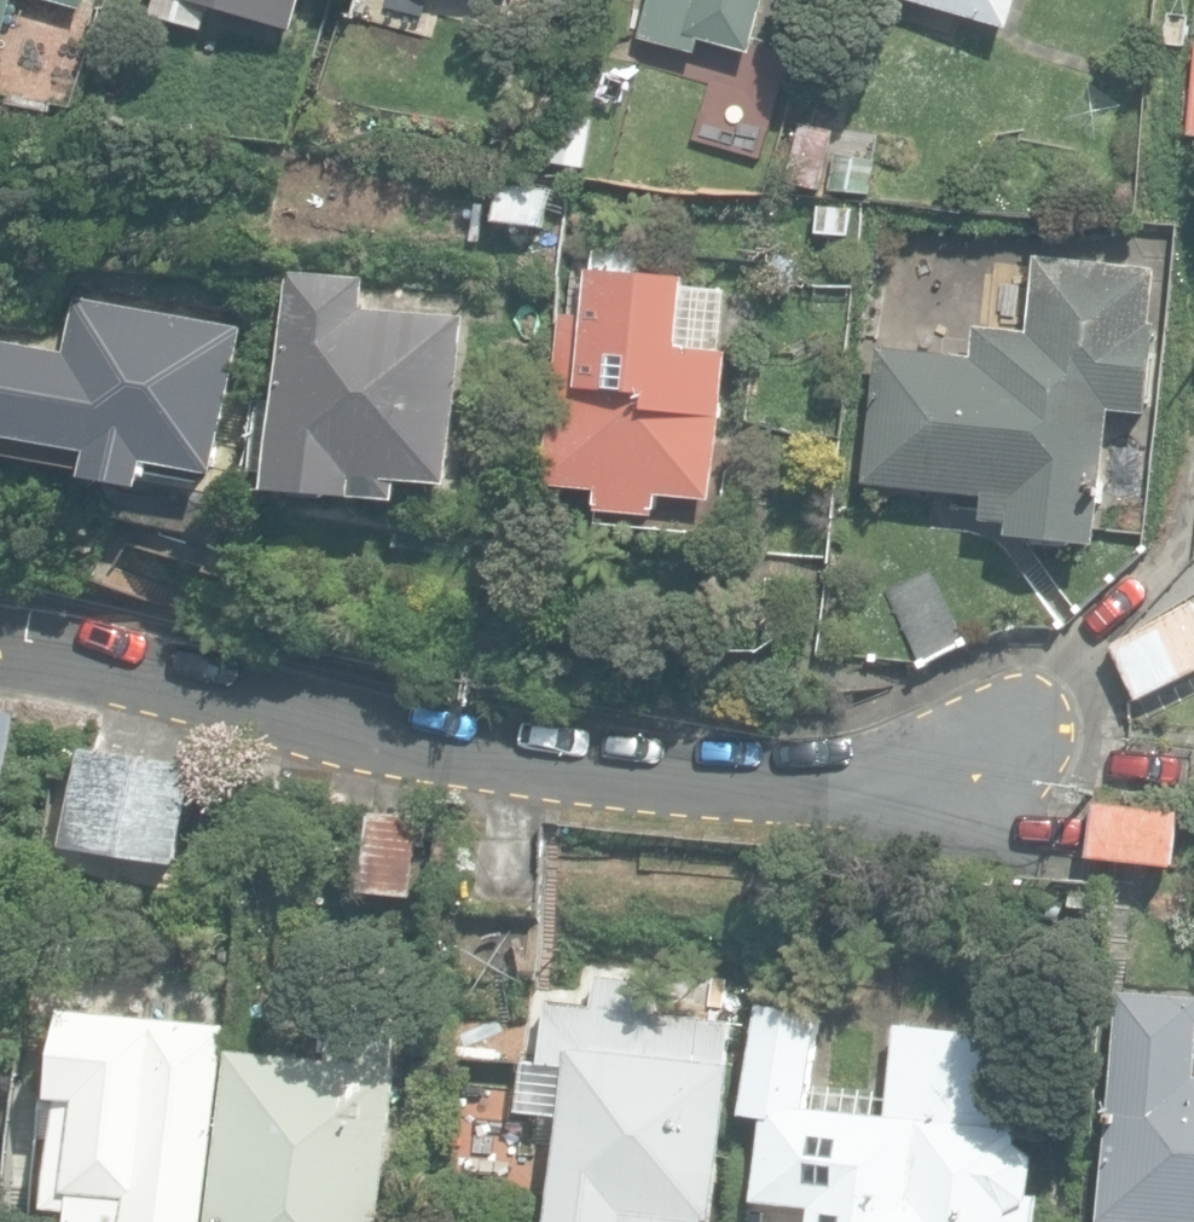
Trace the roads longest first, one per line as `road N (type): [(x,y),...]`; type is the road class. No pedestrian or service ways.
road 1 (residential): [(1001,753),(913,790),(0,654)]

